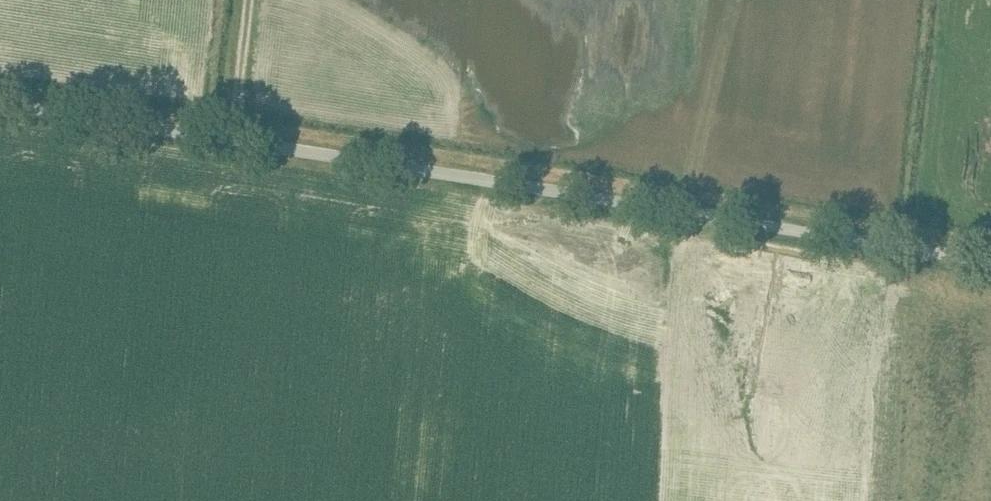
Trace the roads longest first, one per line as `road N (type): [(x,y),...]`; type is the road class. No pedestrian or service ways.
road 1 (unclassified): [(990,253),(0,94)]

